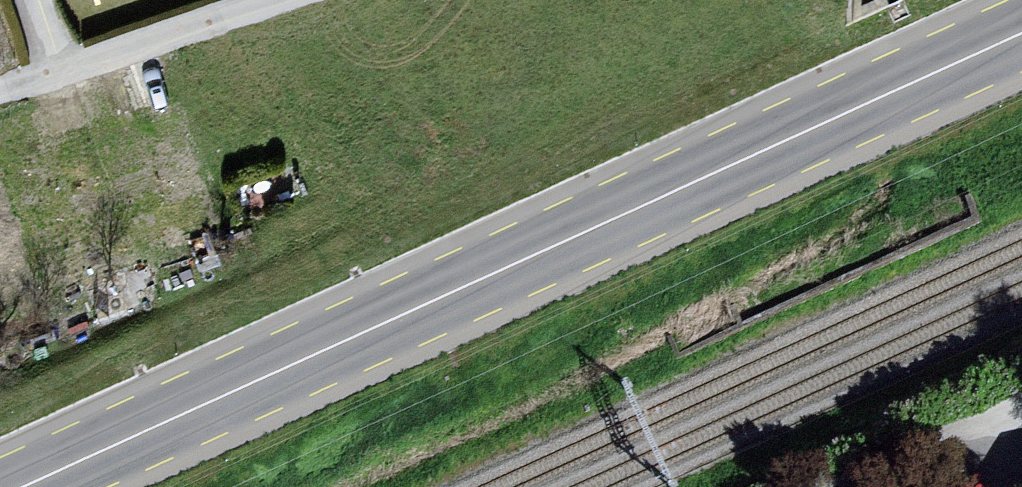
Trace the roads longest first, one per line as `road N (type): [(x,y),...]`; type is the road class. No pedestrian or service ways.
road 1 (primary): [(1021,31),(27,486)]
road 2 (residential): [(0,92),(283,0)]
road 3 (unclassified): [(1021,401),(829,486)]

